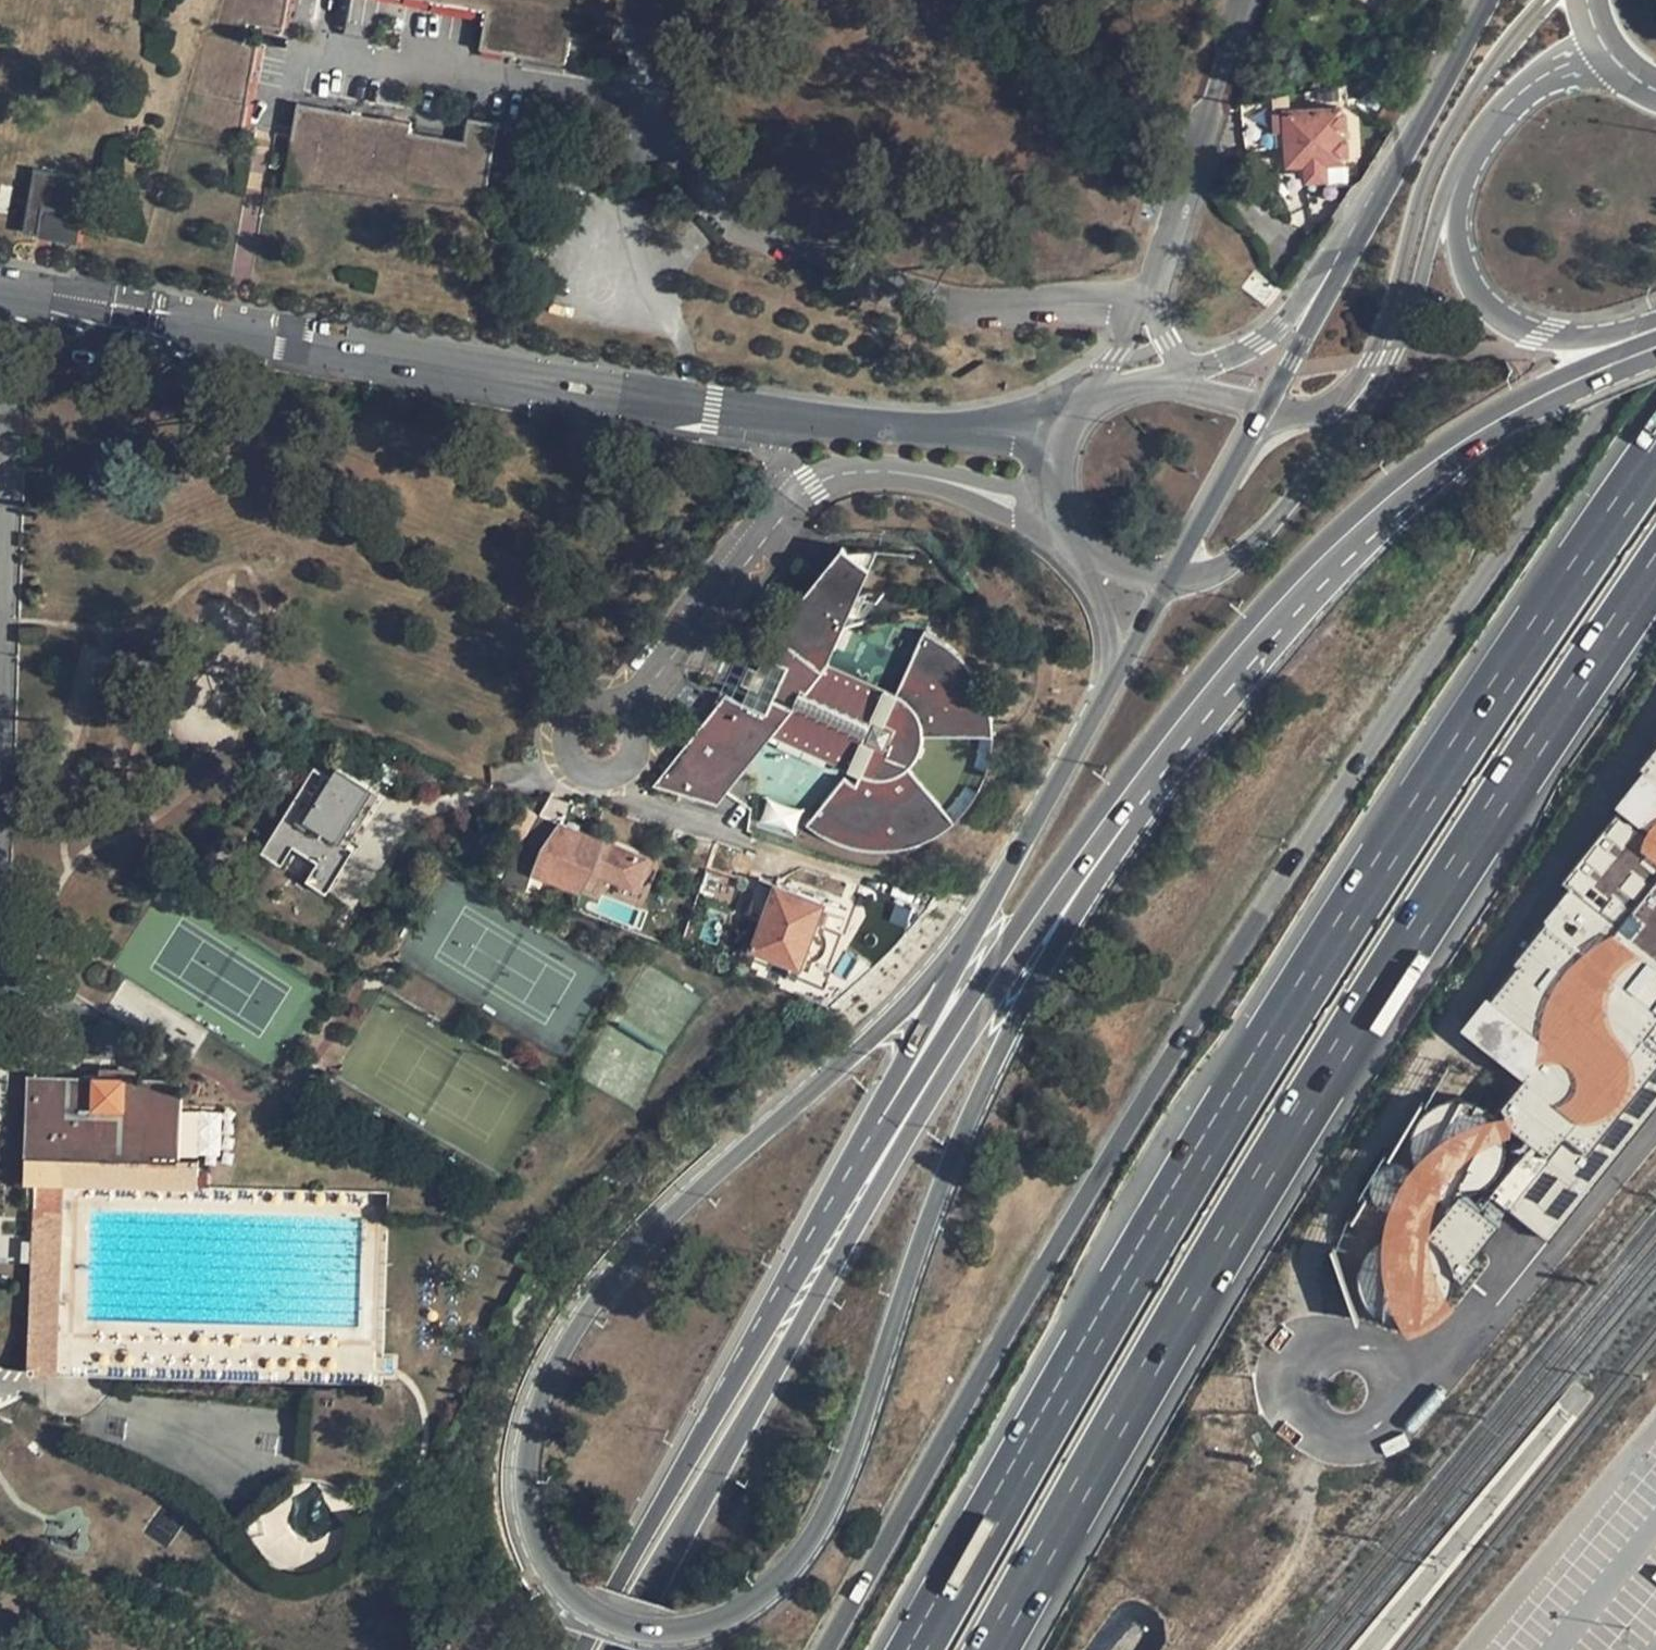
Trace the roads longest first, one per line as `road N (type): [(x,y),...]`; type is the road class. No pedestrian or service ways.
road 1 (primary): [(945,979),(682,1209),(615,1276),(564,1351),(530,1434),(529,1502),(552,1571),(593,1609),(652,1626),(706,1623),(775,1581),(816,1530),(844,1474),(968,1119),(1094,865)]
road 2 (secondary): [(825,1649),(1052,1252),(1203,1006),(1494,563),(1655,338)]
road 3 (motorway): [(1655,447),(1455,727),(1047,1400),(912,1649)]
road 4 (motorway): [(990,1649),(1107,1430),(1514,758),(1655,561)]
road 5 (primary): [(1655,333),(1540,384),(1381,489),(1177,708),(1071,845),(866,1140)]
road 6 (residential): [(10,287),(711,409),(963,432)]
road 7 (primary): [(619,1649),(999,987),(1094,865)]
road 8 (primary): [(1094,865),(1273,639),(1426,483),(1546,402),(1655,355)]
road 9 (primary): [(866,1140),(582,1649)]
road 10 (residential): [(1061,513),(879,473),(814,487),(773,525),(601,738)]
road 11 (residential): [(1166,588),(1236,562),(1318,471),(1394,359),(1435,214),(1478,145)]
road 12 (residential): [(1548,0),(1489,67),(1425,180),(1373,360),(1328,407),(1262,410)]
road 13 (primary): [(1655,323),(1540,335),(1494,315),(1464,272),(1458,245),(1478,145)]
road 14 (secondary): [(1110,686),(945,979)]
road 15 (residential): [(1241,0),(1143,307)]
road 16 (track): [(1350,1392),(1320,1466),(1306,1543),(1223,1649)]
road 17 (residential): [(1381,195),(1344,232),(1279,327),(1258,345),(1181,378)]
road 18 (residential): [(10,287),(0,564)]
road 19 (secondary): [(1381,195),(1262,410)]
road 20 (secondary): [(1489,0),(1381,195)]
road 21 (secondary): [(1262,410),(1166,588)]
road 22 (secondary): [(945,979),(866,1140)]
road 23 (primary): [(1478,145),(1505,106),(1606,50)]
road 24 (residential): [(1091,559),(1111,646),(1110,686)]
road 25 (residential): [(1081,406),(963,432)]

